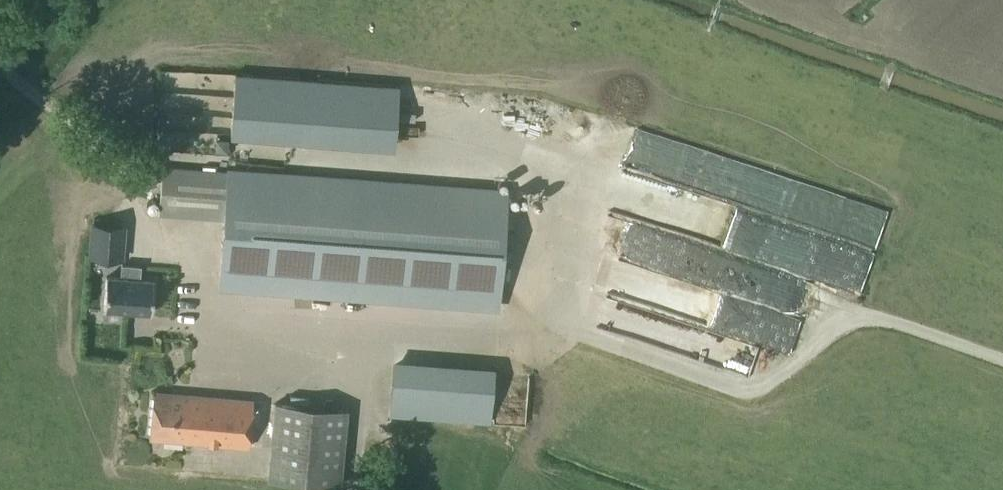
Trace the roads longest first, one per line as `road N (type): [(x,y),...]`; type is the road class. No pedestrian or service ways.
road 1 (track): [(0,62),(124,171),(149,223)]
road 2 (track): [(1002,364),(820,300)]

